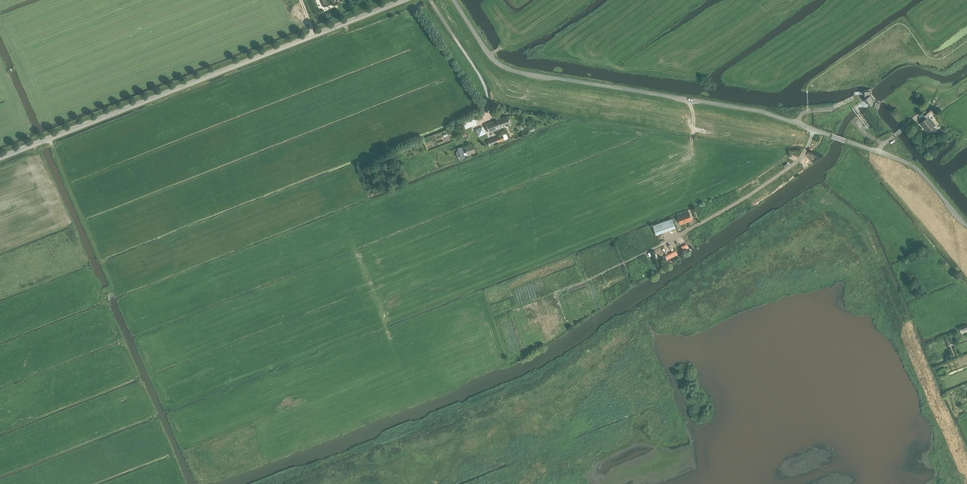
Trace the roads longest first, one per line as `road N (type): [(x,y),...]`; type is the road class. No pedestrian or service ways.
road 1 (unclassified): [(966,227),(906,162),(757,110),(512,70),(490,55)]
road 2 (unclassified): [(0,159),(402,0)]
road 3 (track): [(662,245),(531,301)]

